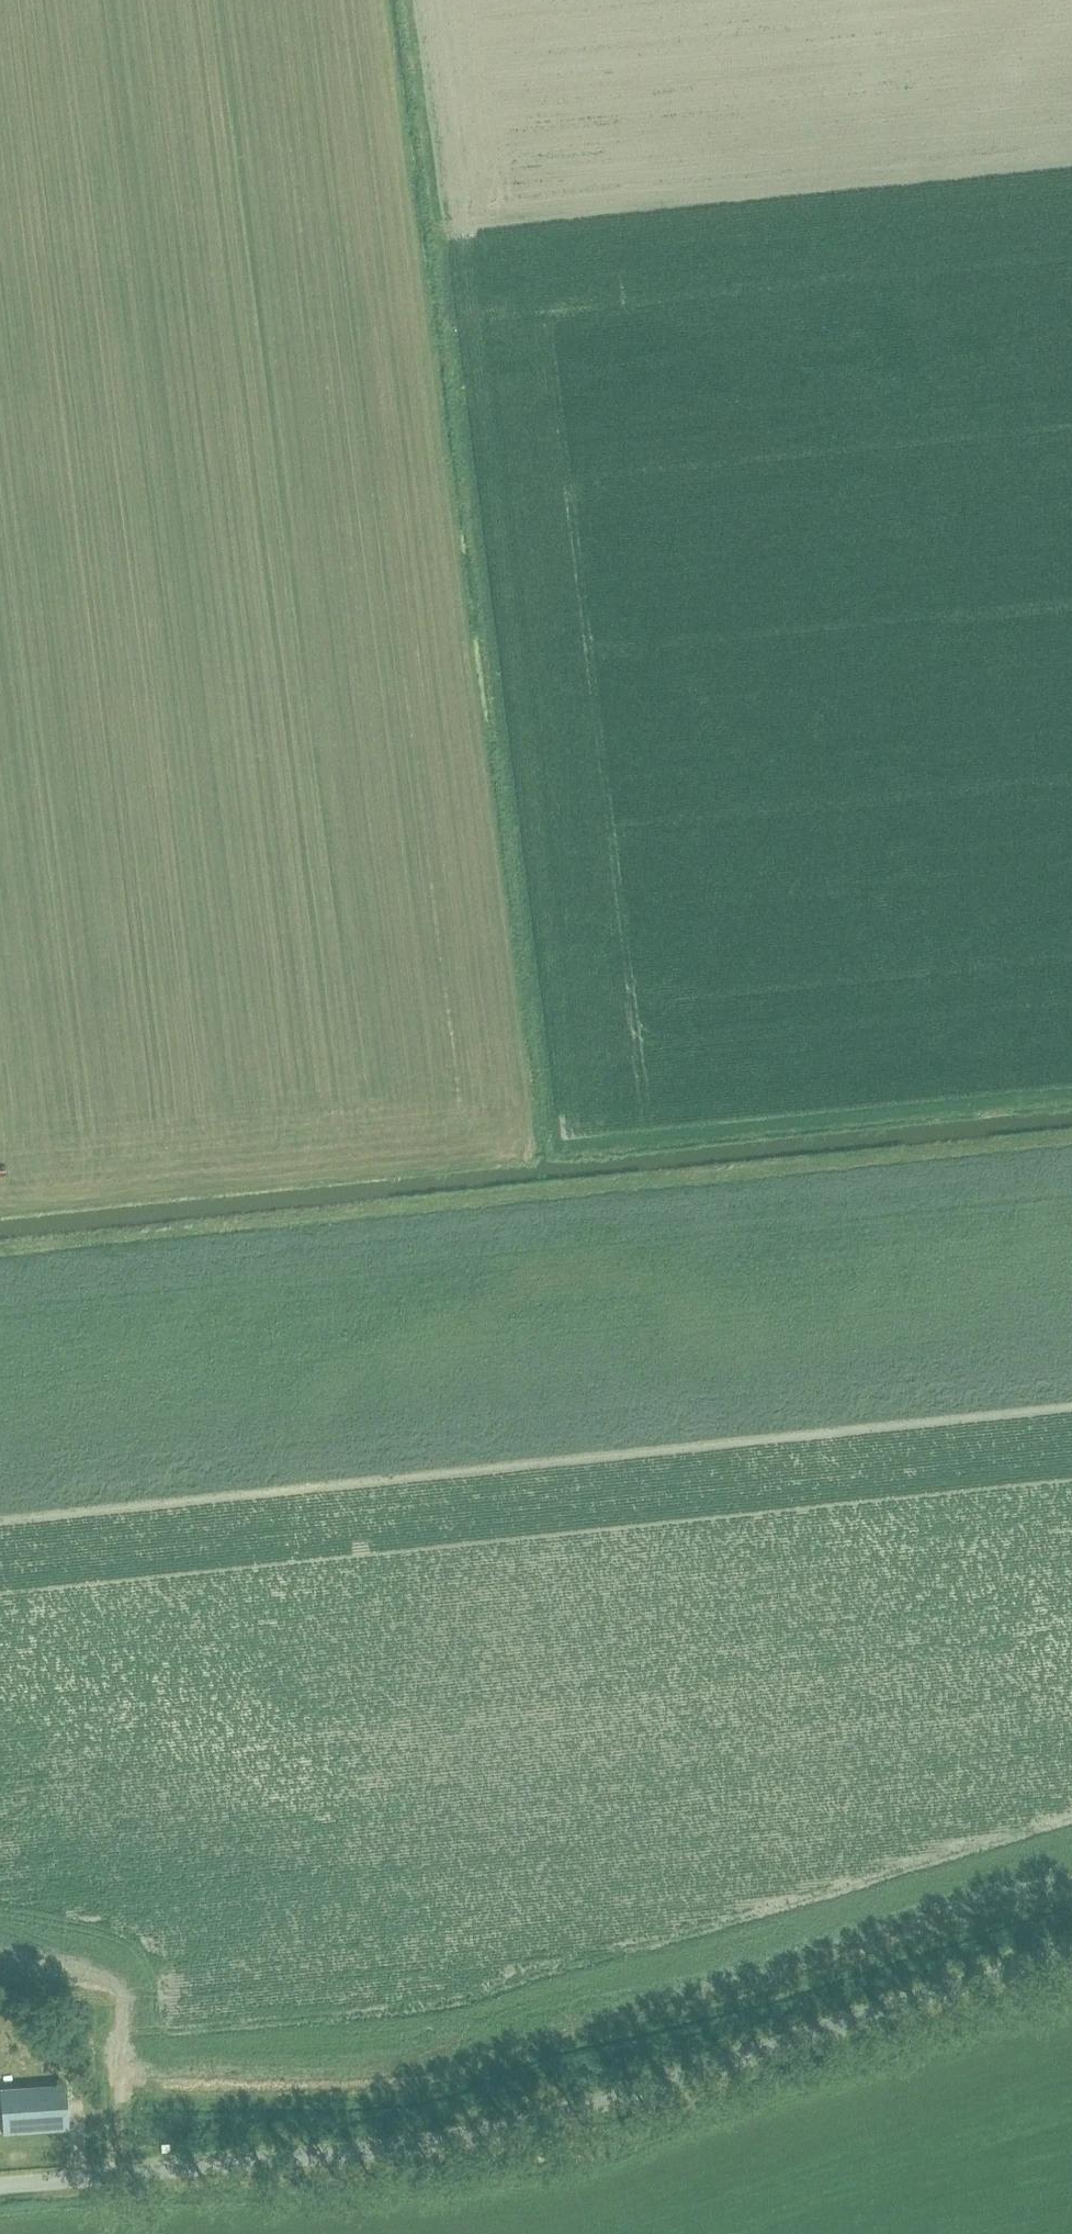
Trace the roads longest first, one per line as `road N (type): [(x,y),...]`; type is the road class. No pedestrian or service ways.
road 1 (tertiary): [(0,2188),(476,2139),(1071,1947)]

